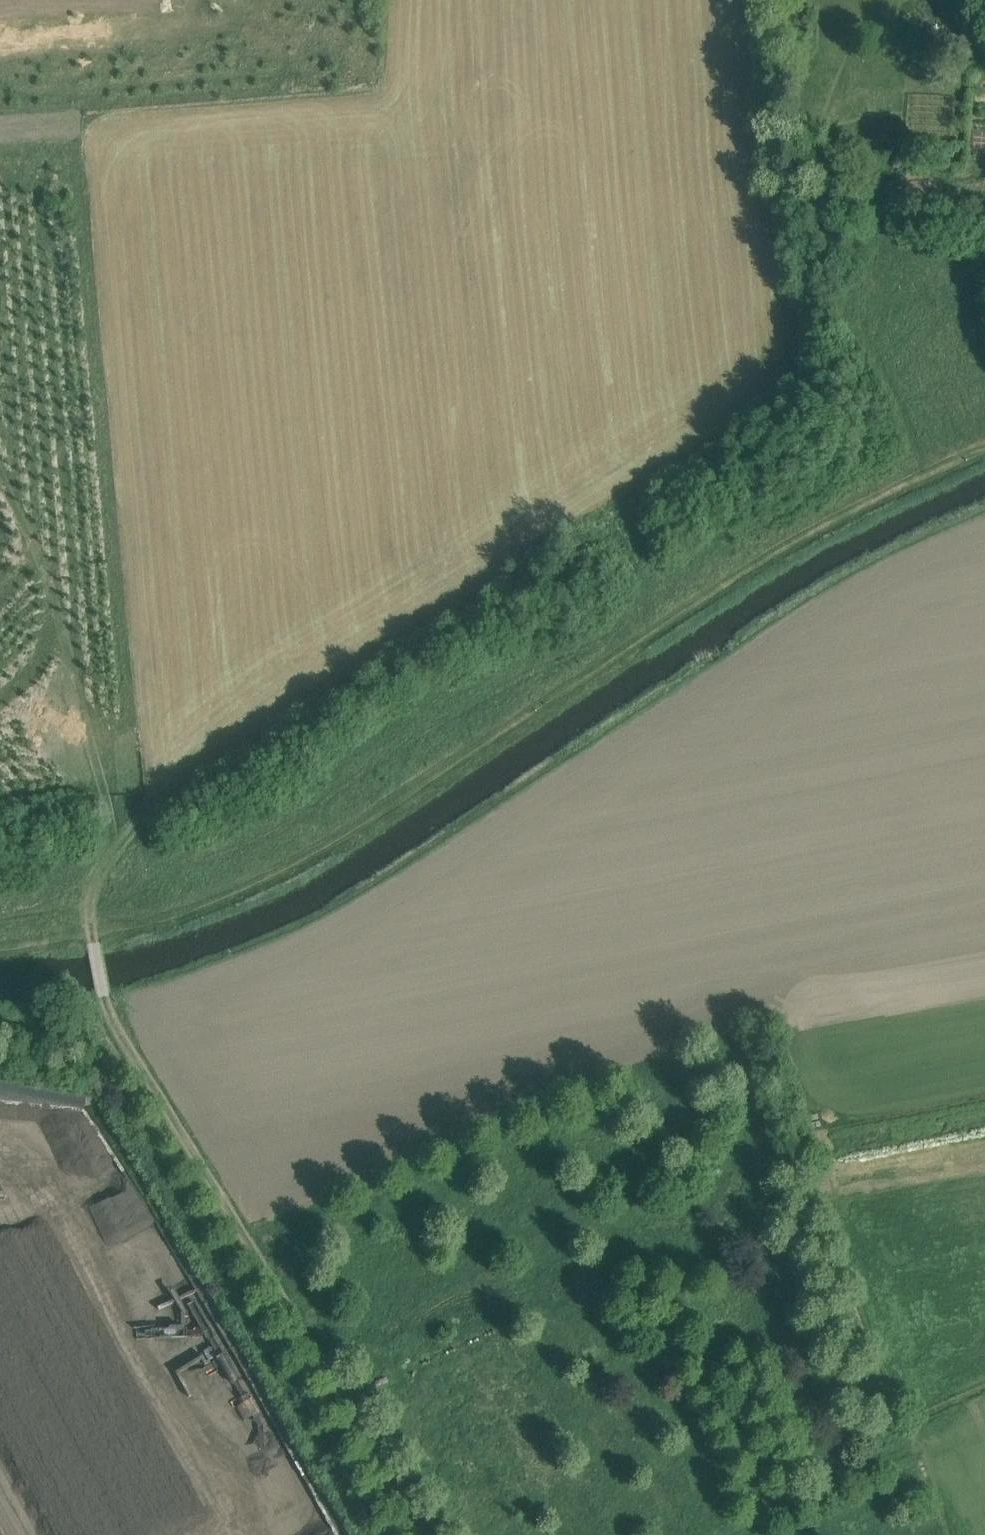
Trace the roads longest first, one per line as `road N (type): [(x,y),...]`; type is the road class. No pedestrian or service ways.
road 1 (track): [(93,936),(105,997),(159,1133),(405,1534)]

